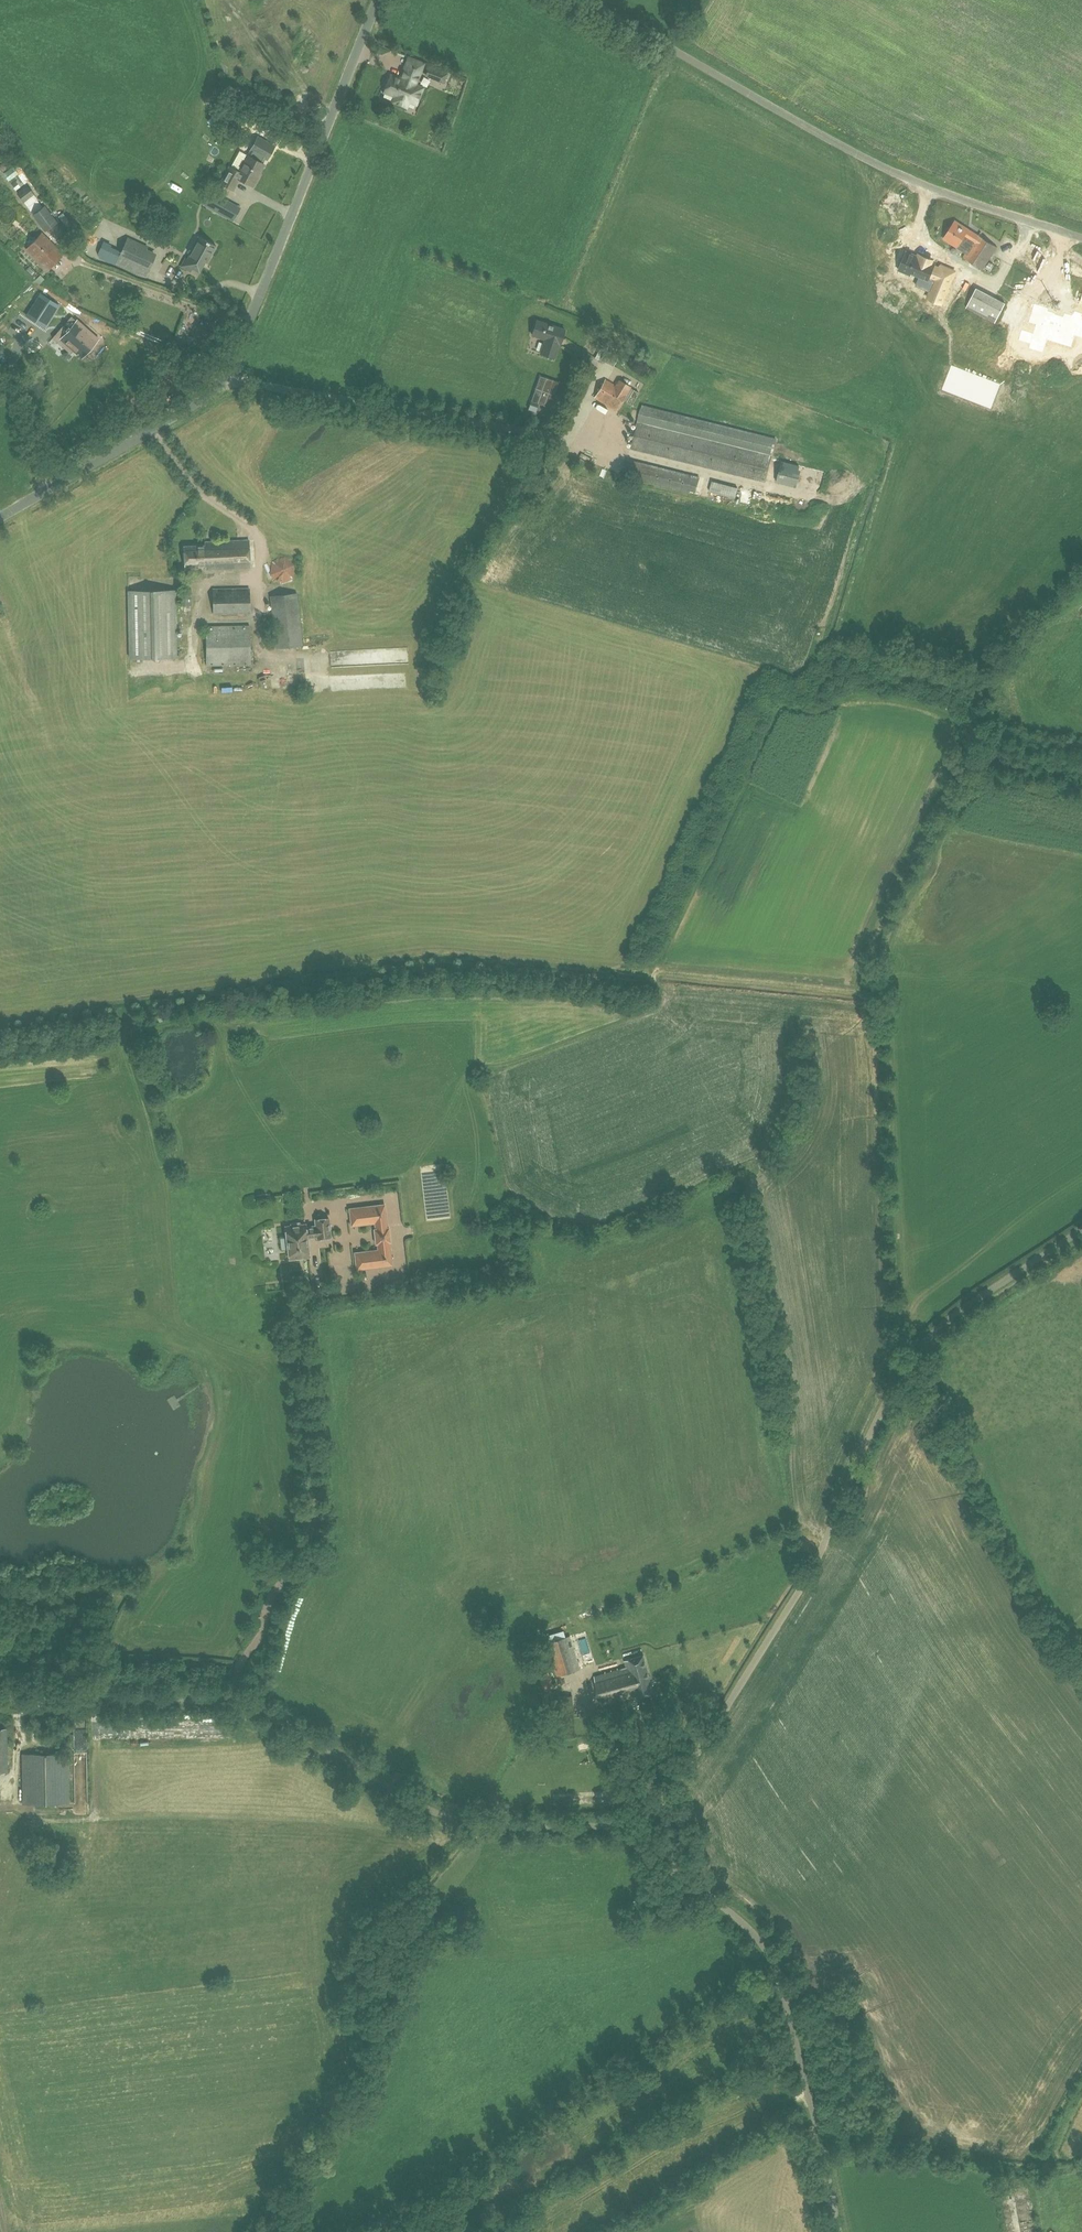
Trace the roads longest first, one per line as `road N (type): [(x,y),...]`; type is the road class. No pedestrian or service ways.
road 1 (unclassified): [(642,1831),(815,1567),(914,1354),(973,1303),(1081,1231)]
road 2 (unclassified): [(0,518),(222,382),(379,0)]
road 3 (unclassified): [(642,1831),(452,1819),(236,1701),(0,1704)]
road 4 (unclassified): [(1081,239),(887,170),(586,0)]
road 5 (unclassified): [(839,2231),(781,1976),(730,1911),(642,1831)]

